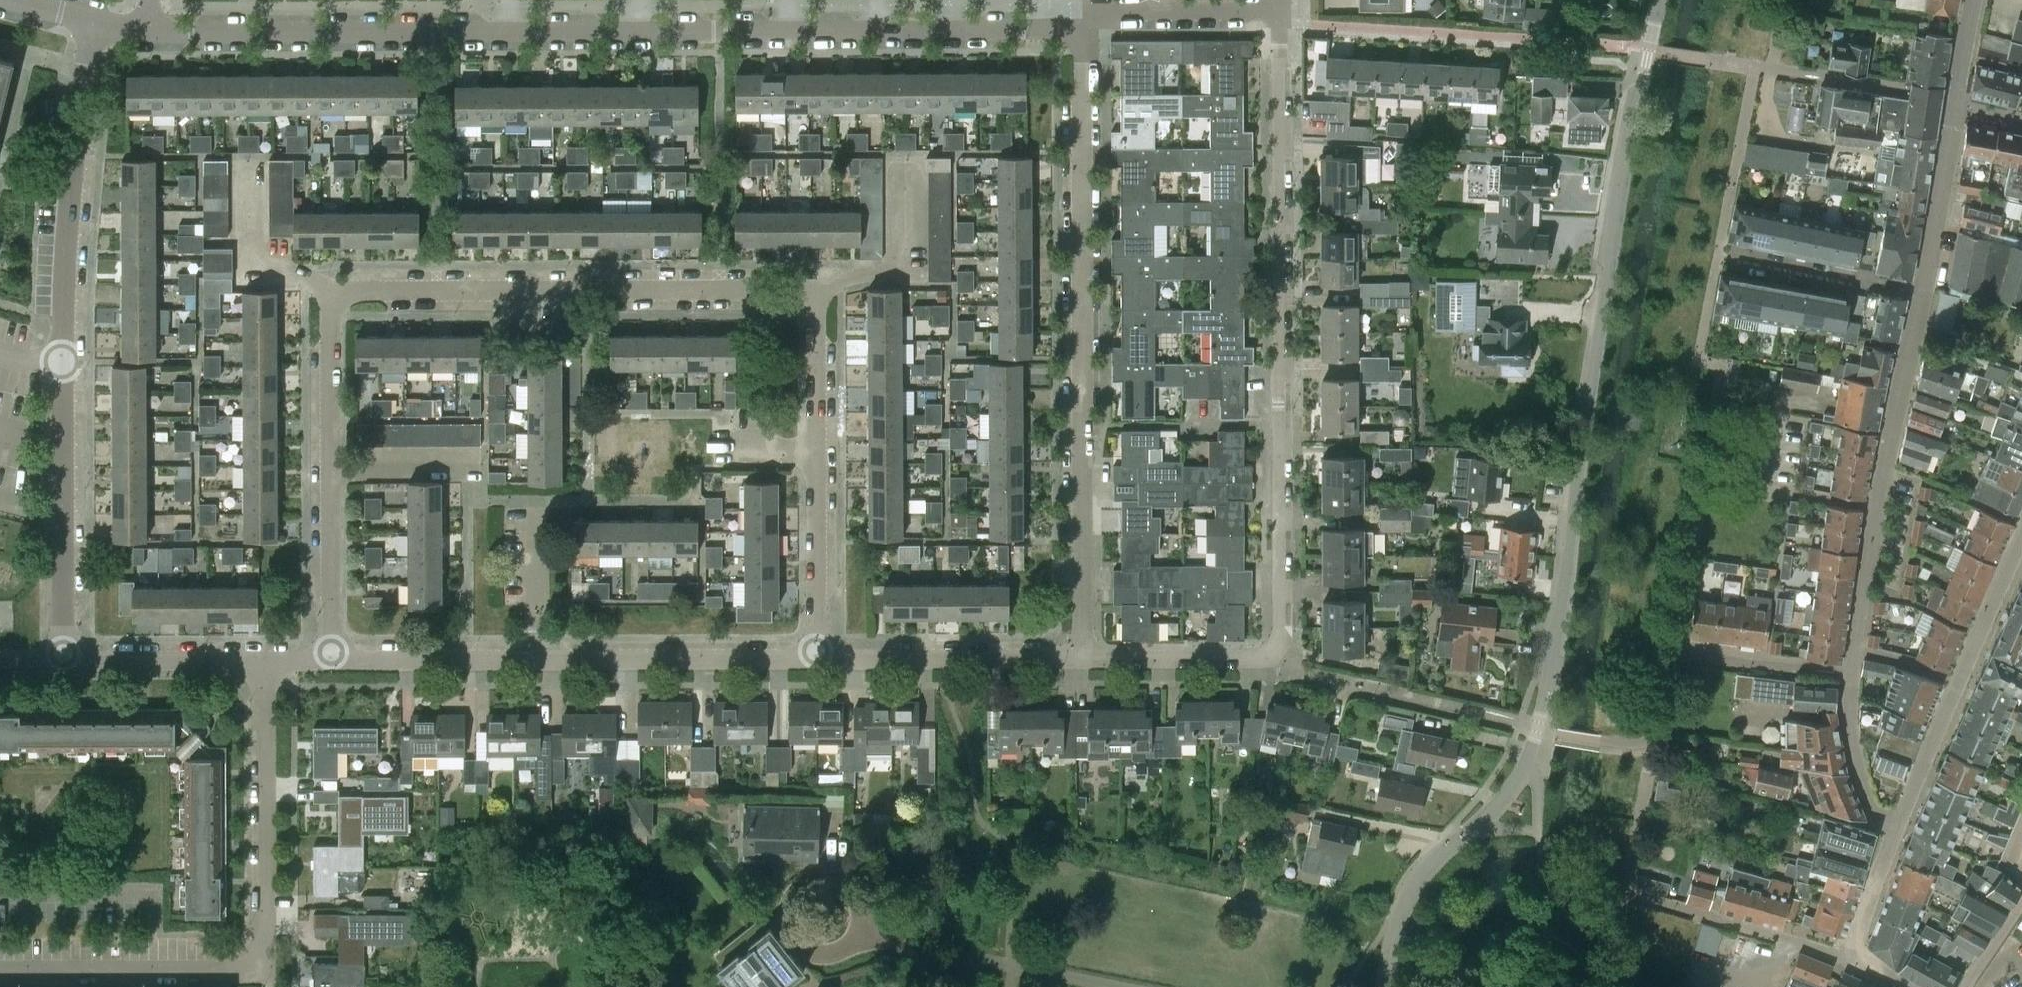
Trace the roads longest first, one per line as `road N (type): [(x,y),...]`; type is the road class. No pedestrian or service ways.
road 1 (residential): [(331,658),(330,317),(336,298),(355,291),(586,290),(813,296),(818,658)]
road 2 (residential): [(1660,0),(1622,174),(1537,729),(1514,784),(1415,881),(1385,986)]
road 3 (residential): [(148,34),(1080,29)]
road 4 (residential): [(1080,29),(1097,10),(1278,10),(1279,638),(1271,652)]
road 5 (residential): [(1974,0),(1851,677)]
road 6 (residential): [(1084,657),(1080,29)]
road 7 (residential): [(0,972),(259,969),(263,658)]
road 8 (residential): [(818,658),(331,658)]
road 9 (residential): [(62,362),(94,24)]
road 10 (residential): [(1897,830),(2021,543)]
road 11 (residential): [(66,658),(62,362)]
road 12 (residential): [(1084,657),(818,658)]
road 13 (residential): [(1848,961),(1627,892)]
road 14 (residential): [(263,658),(66,658)]
road 15 (residential): [(1271,652),(1260,658),(1084,657)]
road 16 (residential): [(1851,677),(1857,766),(1872,808),(1897,830)]
road 17 (residential): [(1686,654),(1851,677)]
road 18 (residential): [(1848,961),(1897,830)]

